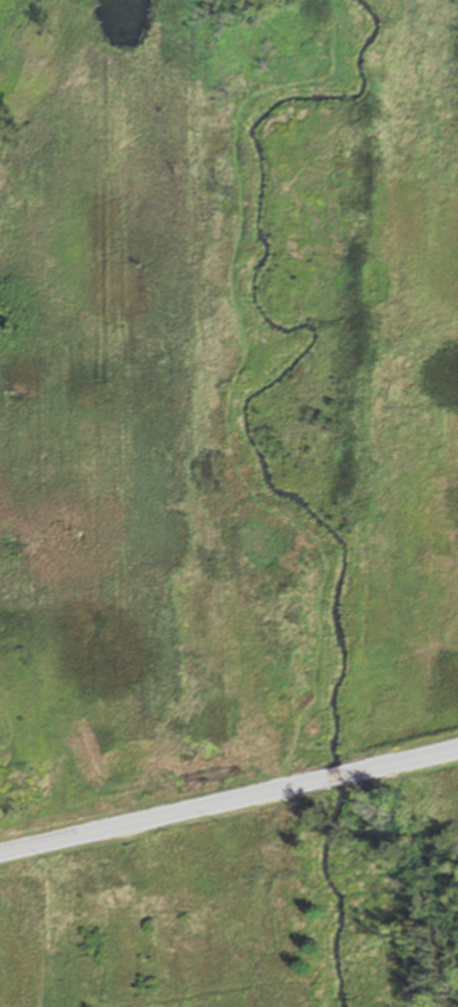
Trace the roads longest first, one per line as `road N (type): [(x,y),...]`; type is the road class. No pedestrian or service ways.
road 1 (secondary): [(0,855),(457,751)]

